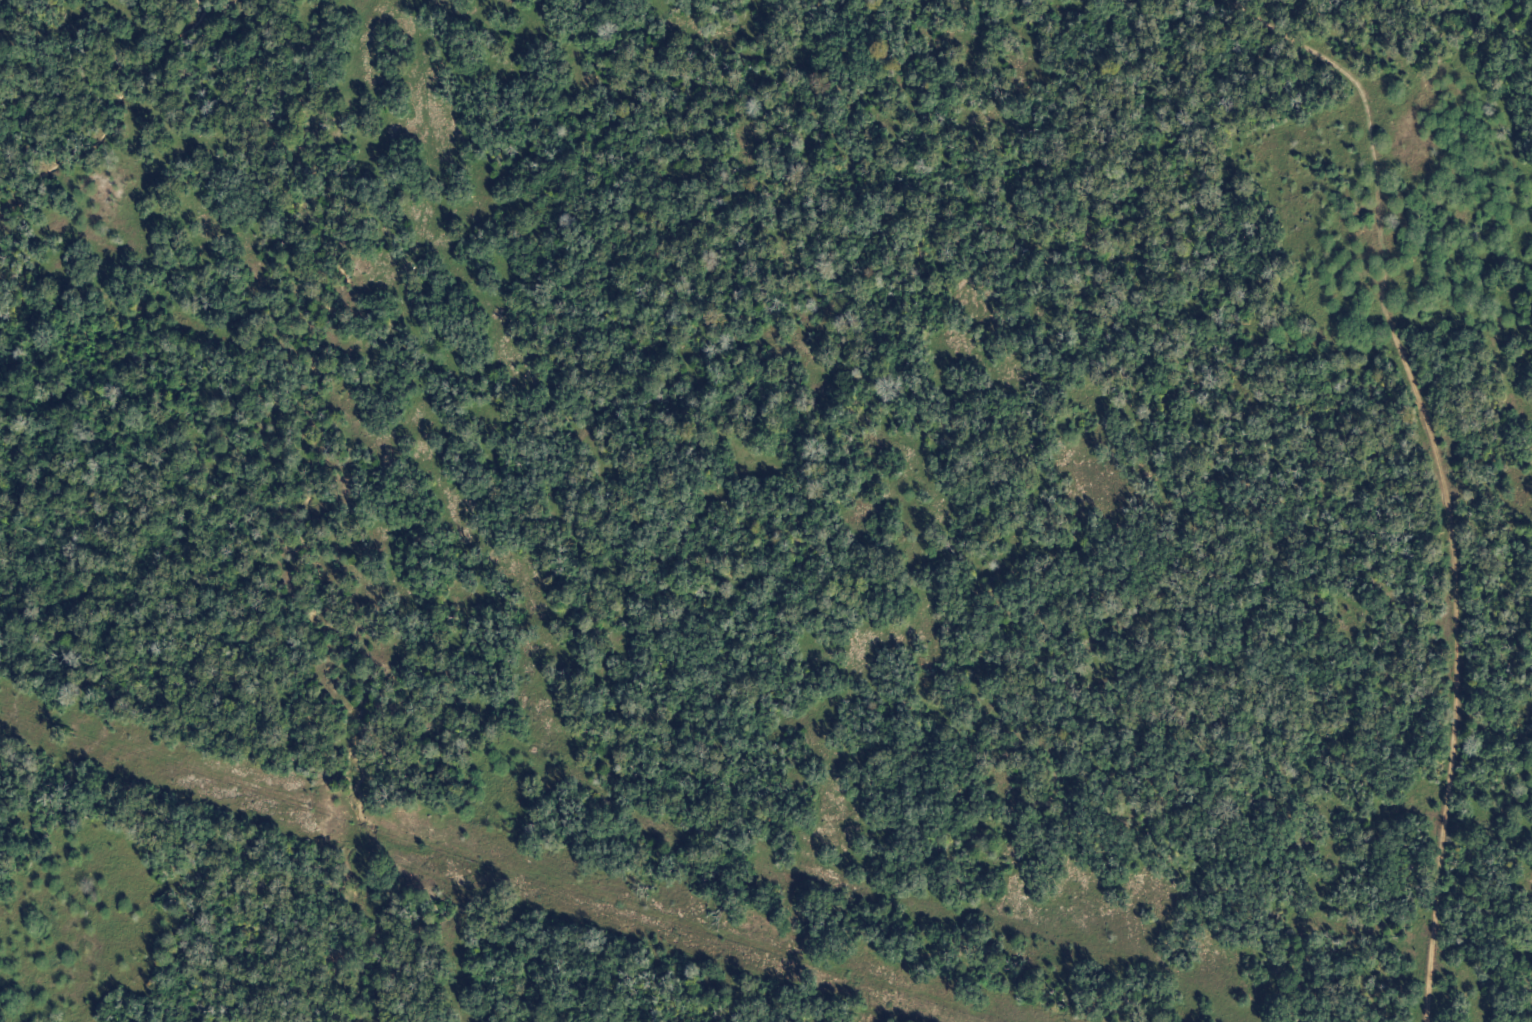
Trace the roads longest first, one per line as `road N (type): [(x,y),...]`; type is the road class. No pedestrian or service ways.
road 1 (residential): [(1446,1021),(1474,545),(1406,330),(1400,253)]

